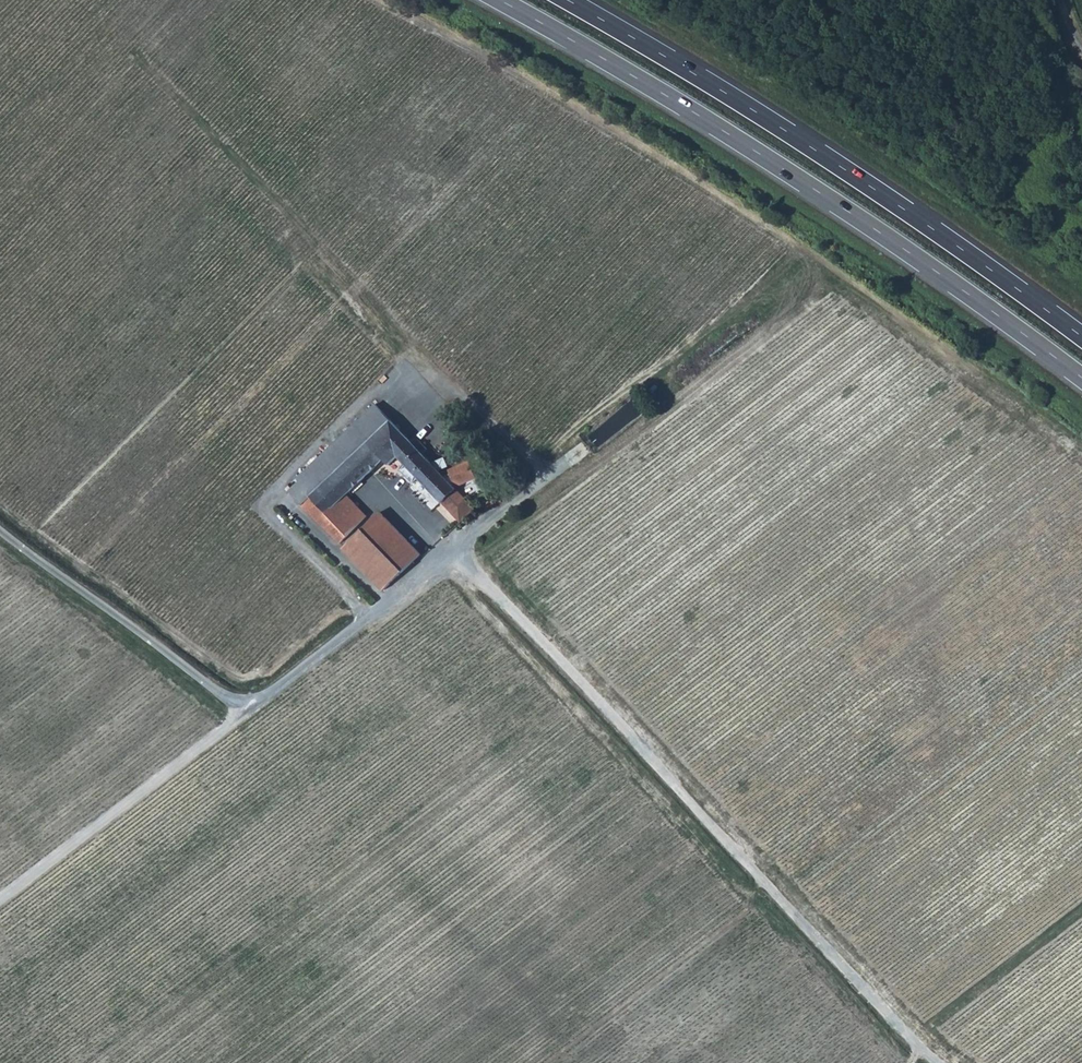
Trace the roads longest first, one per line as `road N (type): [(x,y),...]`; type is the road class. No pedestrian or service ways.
road 1 (track): [(938,1062),(455,550)]
road 2 (trunk): [(500,0),(789,172),(1081,378)]
road 3 (trunk): [(1081,337),(861,180),(567,0)]
road 4 (track): [(248,711),(0,899)]

